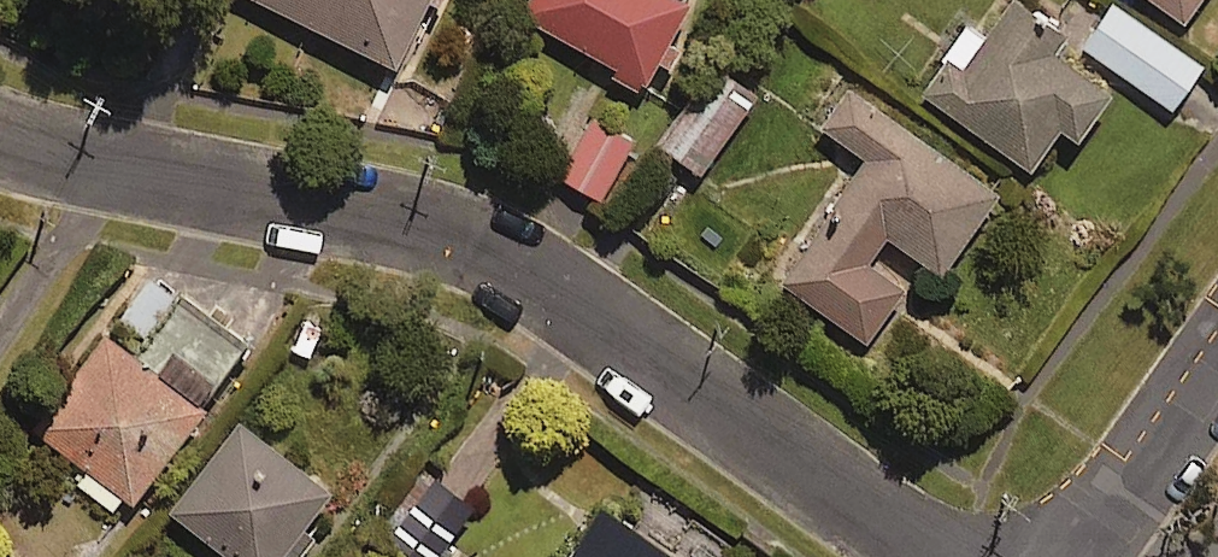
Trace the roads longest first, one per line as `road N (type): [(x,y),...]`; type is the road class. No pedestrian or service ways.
road 1 (residential): [(0,128),(119,163),(465,236),(912,556)]
road 2 (residential): [(1086,556),(1217,370)]

